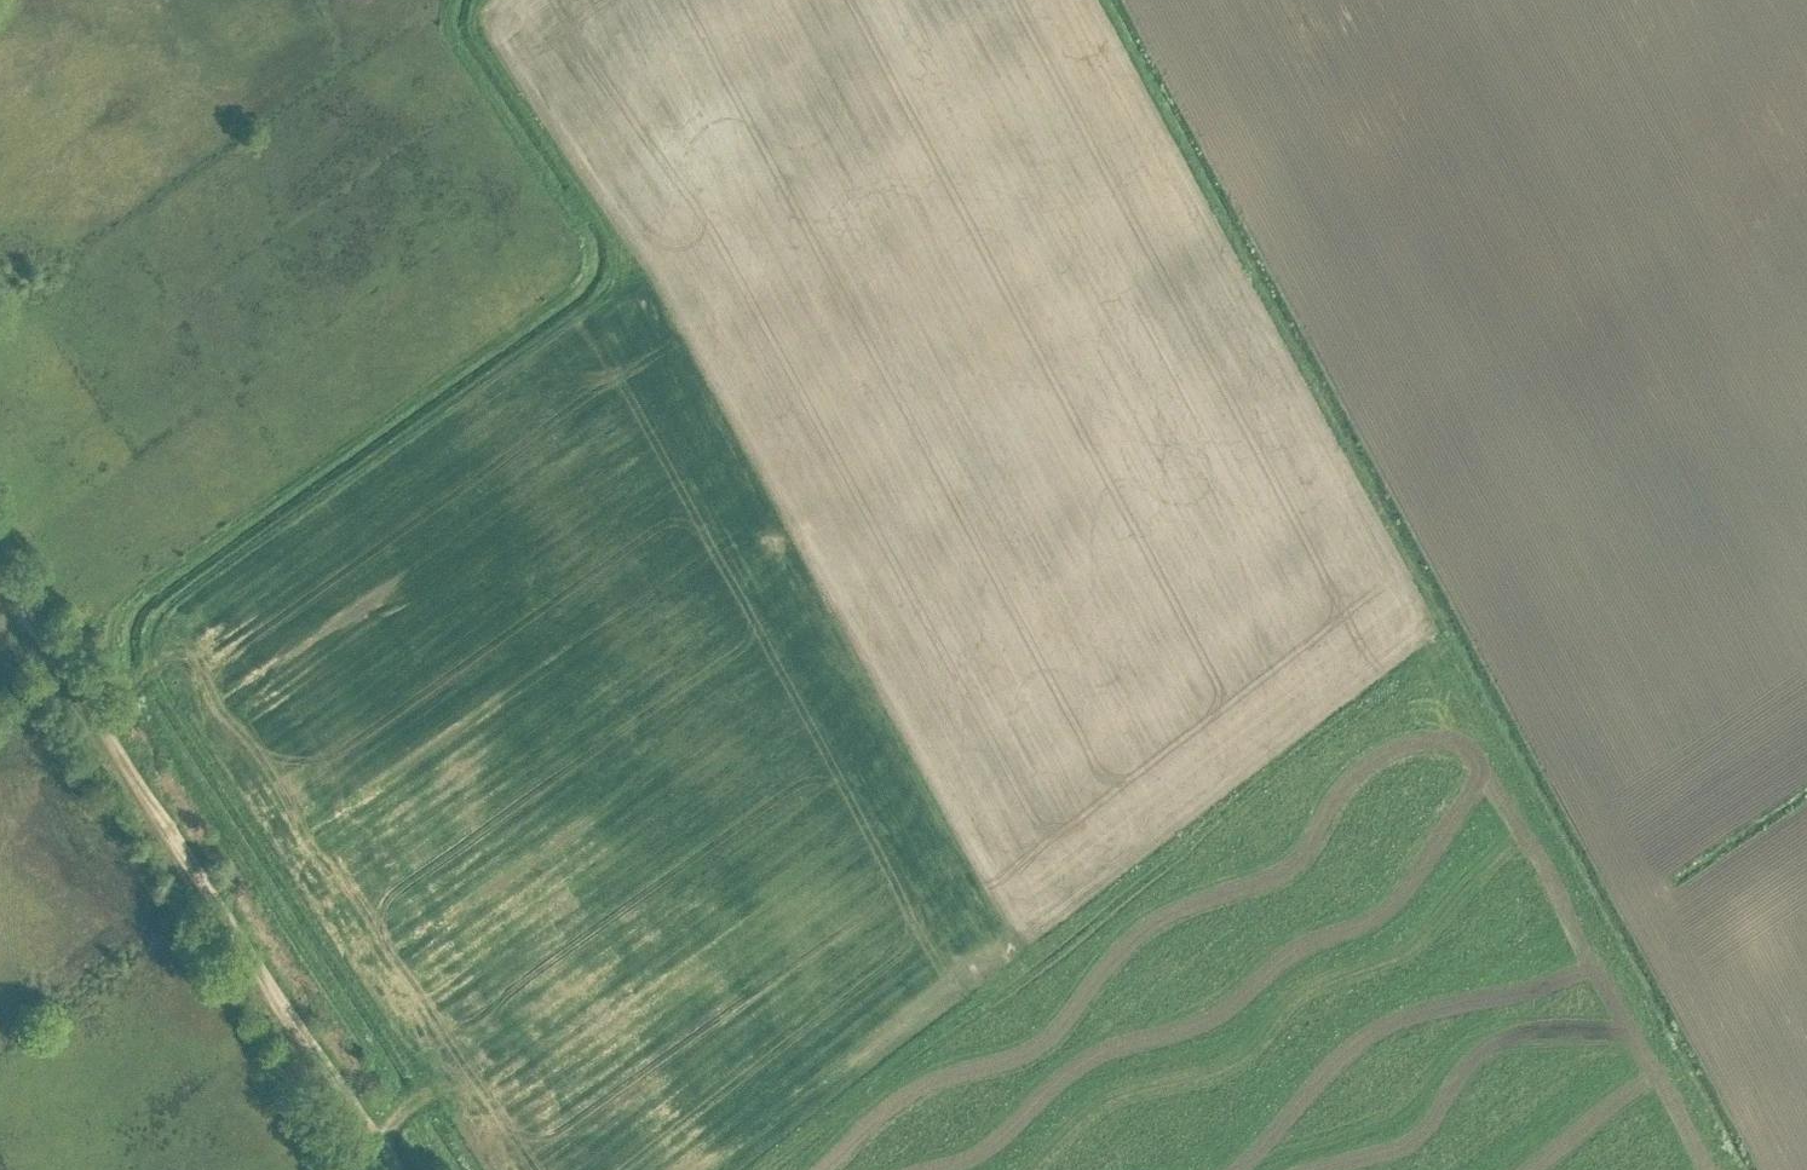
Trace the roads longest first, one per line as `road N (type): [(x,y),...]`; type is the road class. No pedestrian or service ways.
road 1 (track): [(0,570),(397,1169)]

